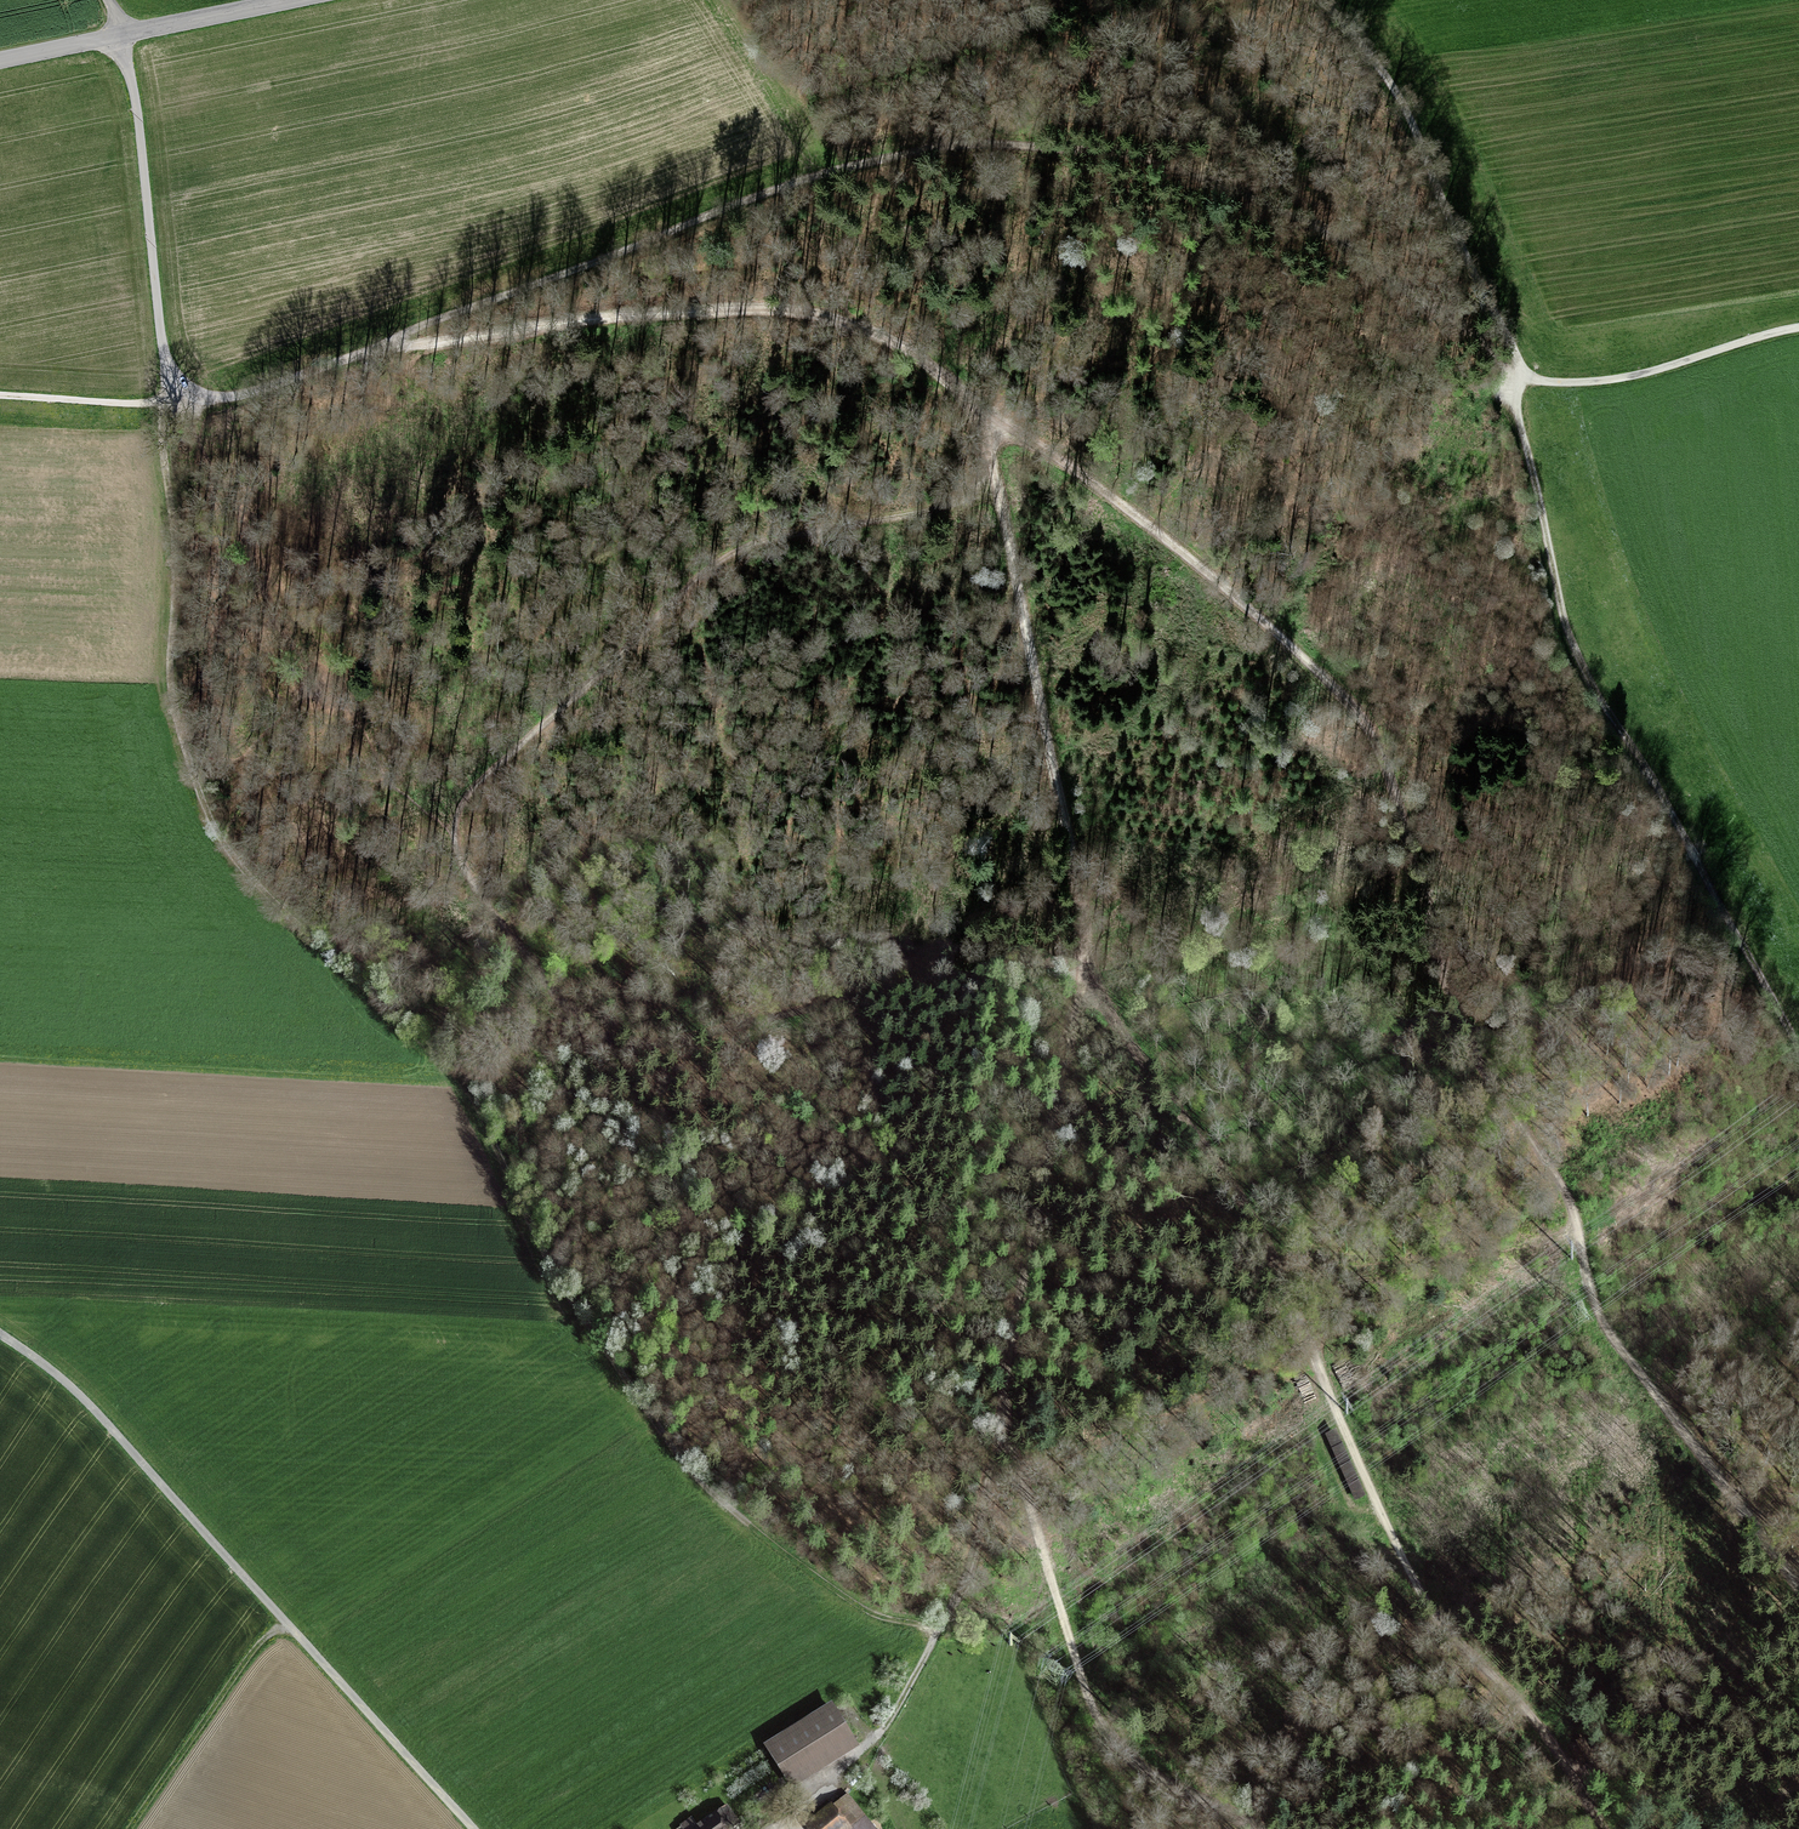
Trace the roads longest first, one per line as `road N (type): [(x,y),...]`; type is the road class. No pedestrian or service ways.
road 1 (track): [(935,1637),(850,1603),(701,1484),(560,1281),(459,1075),(227,846),(178,728),(169,407)]
road 2 (track): [(980,409),(1134,513),(1342,691),(1380,749),(1395,791),(1464,1032),(1566,1193),(1603,1318),(1798,1605)]
road 3 (track): [(993,471),(972,499),(942,513),(751,545),(714,562),(540,727),(462,786),(446,817),(446,849),(458,881),(547,994),(587,1037),(608,1047),(677,1047),(1082,953)]
road 4 (track): [(402,341),(839,170),(995,139),(1147,158),(1233,194),(1344,252),(1520,371)]
road 5 (track): [(1317,0),(1410,115),(1474,283),(1506,327),(1520,371),(1518,408),(1577,653),(1683,824),(1798,1055)]
road 6 (track): [(1082,953),(980,409),(942,373),(887,339),(786,309),(658,309),(402,341)]
road 7 (track): [(1082,953),(1161,1091),(1249,1208),(1419,1593),(1528,1709),(1601,1828)]
road 8 (track): [(876,1738),(935,1637),(998,1475),(1082,953)]
road 9 (unclassified): [(0,1333),(102,1418),(472,1828)]
road 10 (track): [(1001,1443),(1044,1538),(1079,1672),(1105,1731),(1150,1772),(1262,1828)]
road 11 (residential): [(128,34),(169,407)]
road 12 (track): [(1798,331),(1738,340),(1604,381),(1520,371)]
road 13 (track): [(290,1627),(251,1653),(123,1828)]
road 14 (track): [(402,341),(260,392),(169,407)]
road 15 (track): [(0,395),(169,407)]
road 16 (residential): [(278,0),(128,34)]
road 17 (residential): [(128,34),(0,62)]

